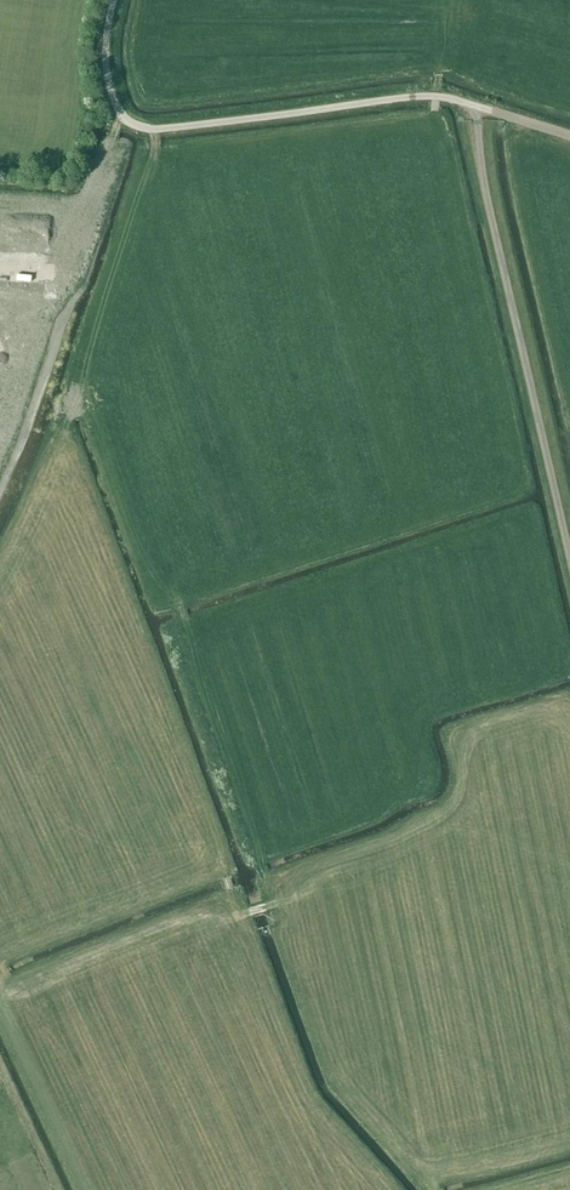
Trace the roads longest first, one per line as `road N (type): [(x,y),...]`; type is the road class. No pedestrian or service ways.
road 1 (unclassified): [(569,139),(424,97),(166,134),(136,127),(122,117),(111,88),(119,0)]

